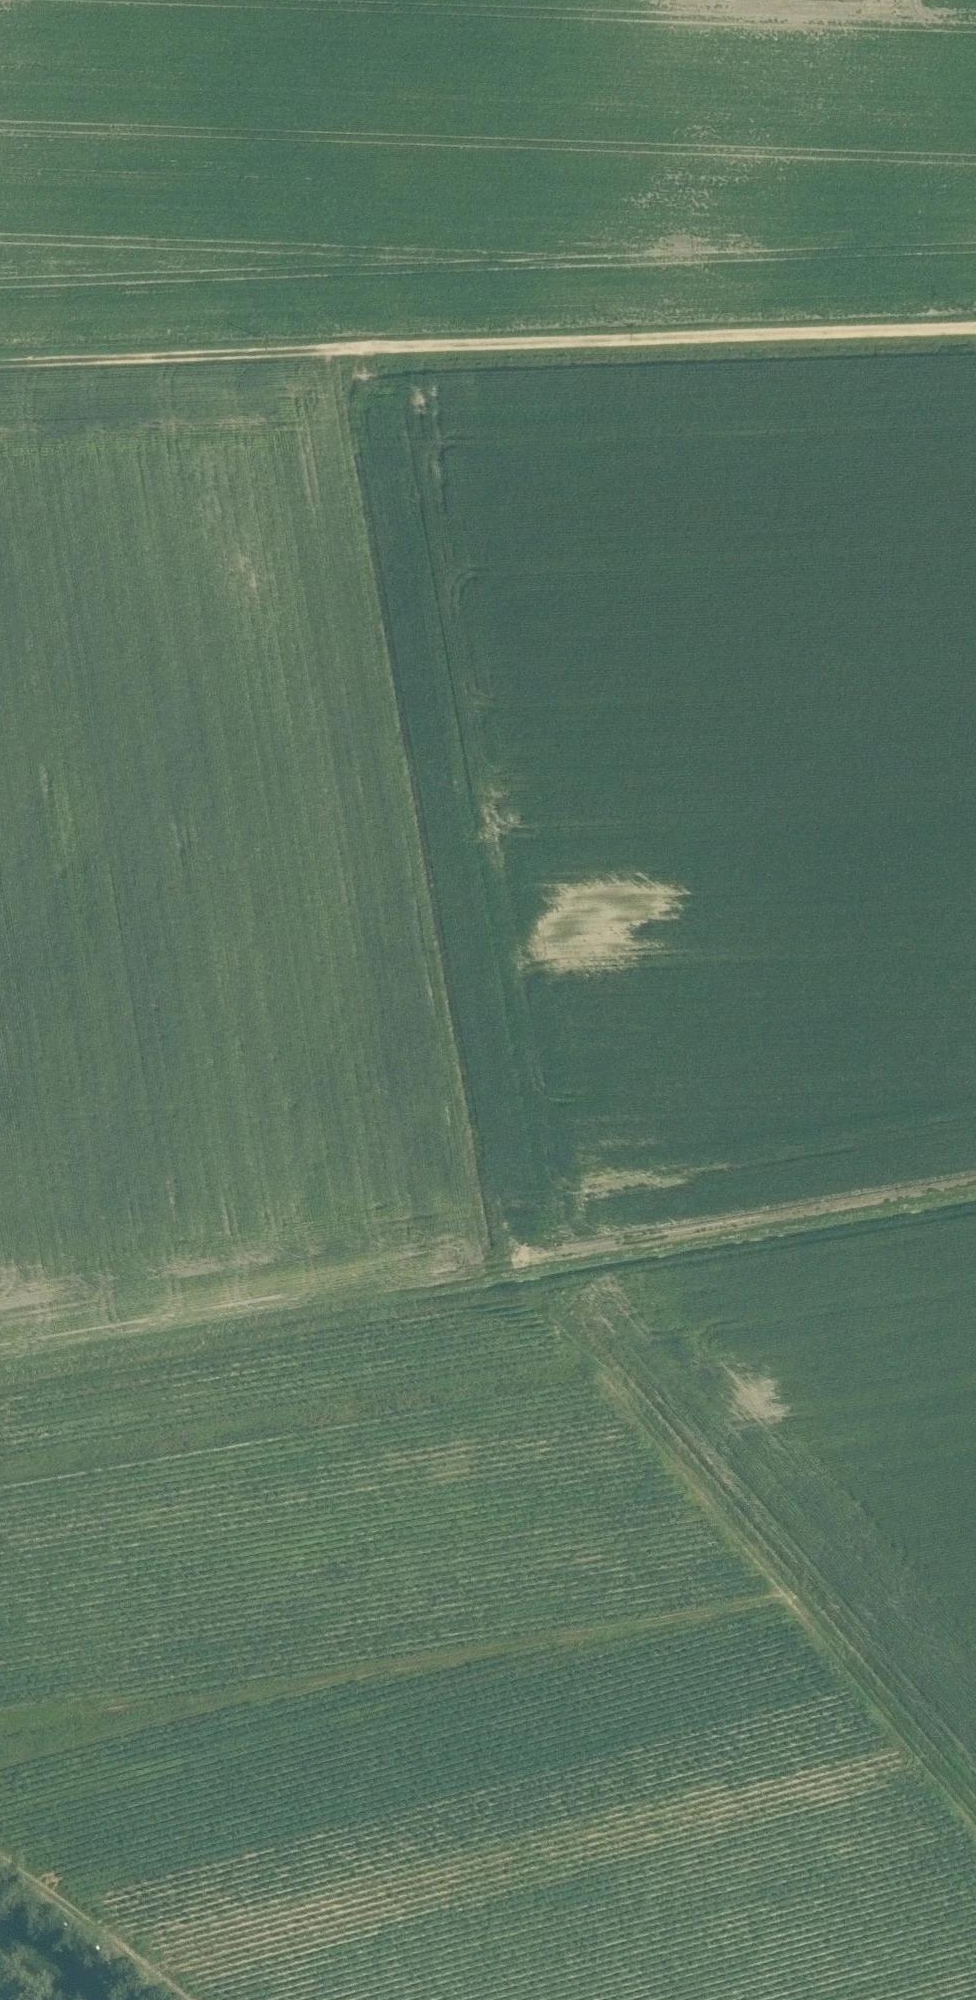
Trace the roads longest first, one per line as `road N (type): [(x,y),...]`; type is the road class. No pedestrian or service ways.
road 1 (track): [(0,364),(975,329)]
road 2 (track): [(115,1999),(0,1917)]

